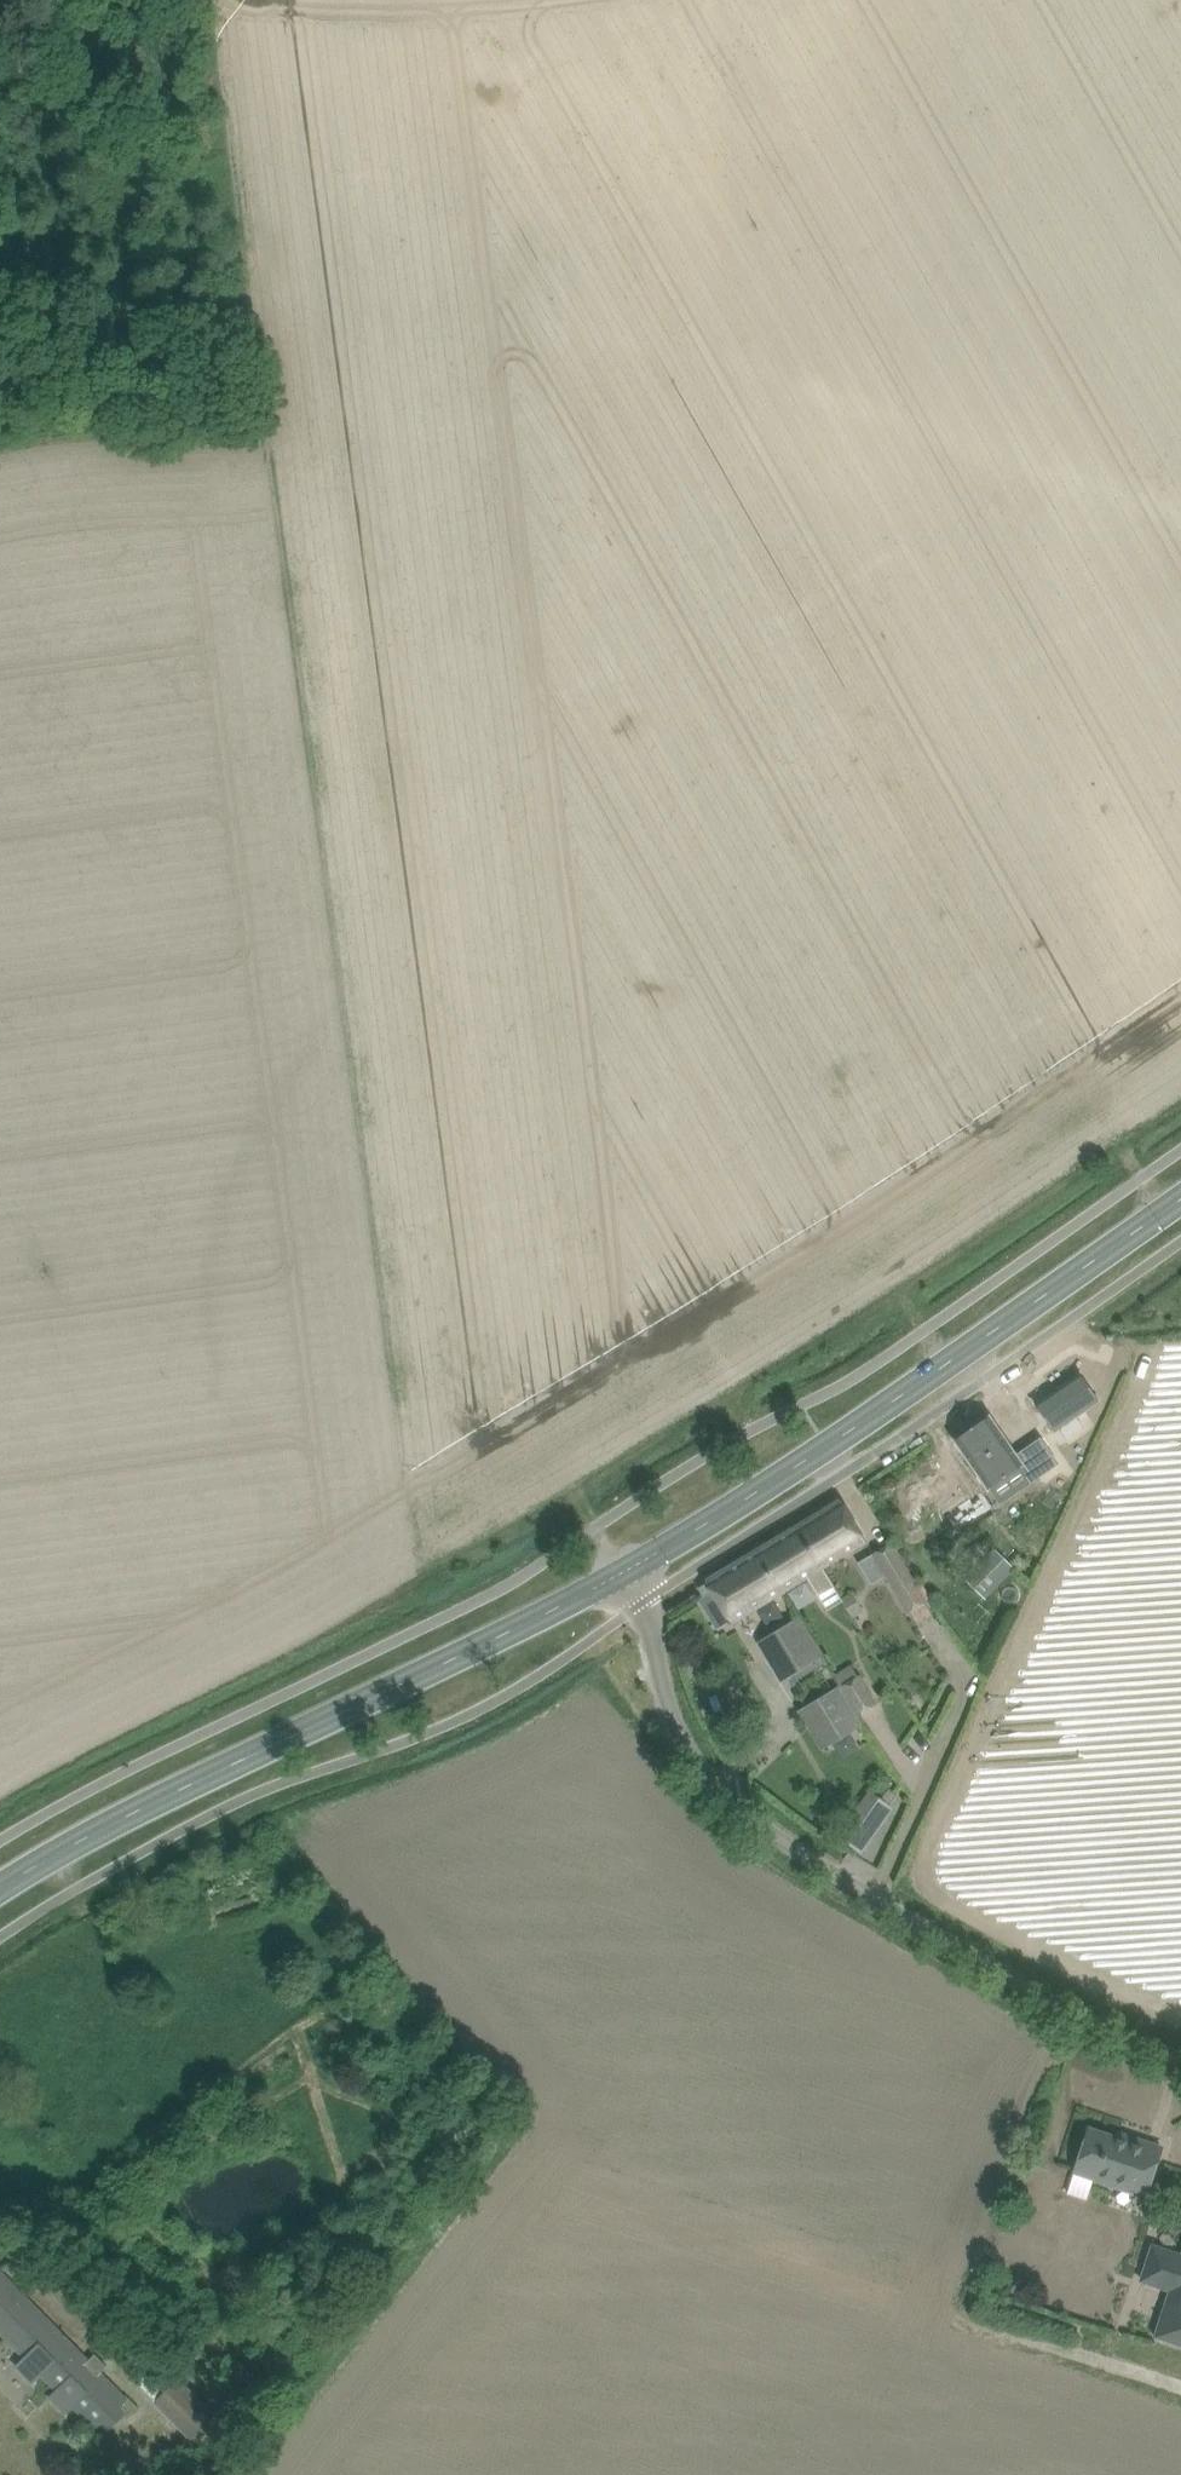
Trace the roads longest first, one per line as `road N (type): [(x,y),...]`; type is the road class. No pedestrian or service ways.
road 1 (unclassified): [(1180,2054),(1094,2023),(864,1890),(724,1790),(675,1696),(627,1572)]
road 2 (secondary): [(0,1893),(106,1828),(627,1572)]
road 3 (secondary): [(627,1572),(930,1383),(1180,1206)]

